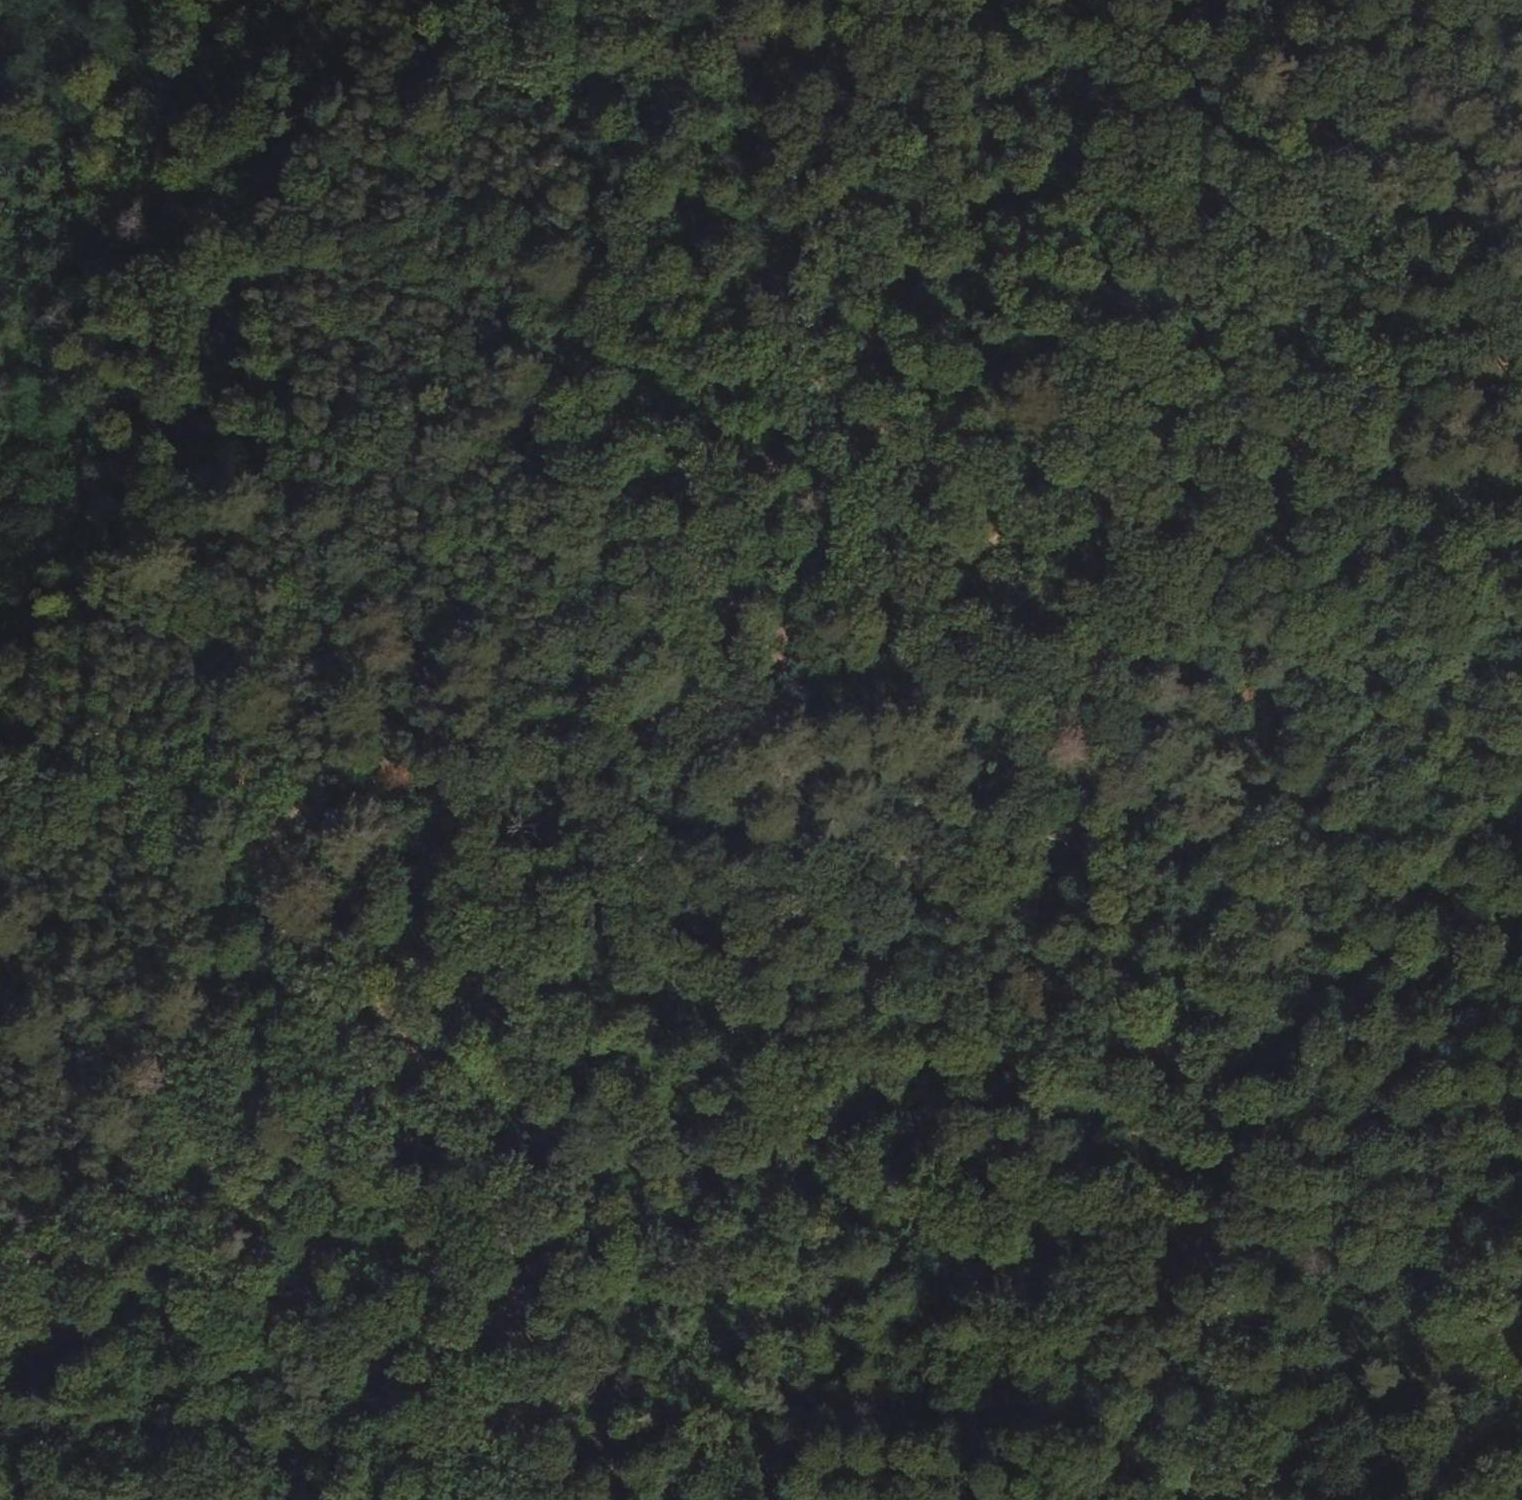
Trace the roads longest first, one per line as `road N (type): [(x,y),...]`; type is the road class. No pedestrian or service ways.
road 1 (track): [(1036,0),(1139,42),(1309,169),(1441,287),(1521,303)]
road 2 (track): [(1521,1385),(1321,1326),(1276,1350),(1235,1430),(1240,1499)]
road 3 (track): [(0,240),(16,229),(37,162),(59,134),(100,96),(209,69),(236,0)]

